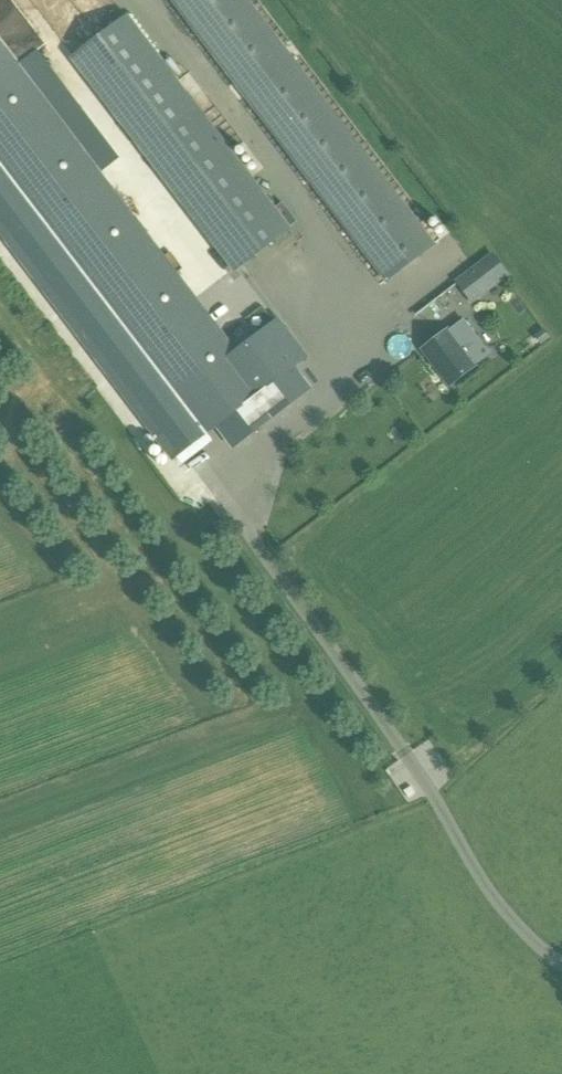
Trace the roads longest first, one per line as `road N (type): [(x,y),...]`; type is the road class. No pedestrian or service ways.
road 1 (unclassified): [(198,461),(425,783),(478,877),(510,920),(561,963)]

